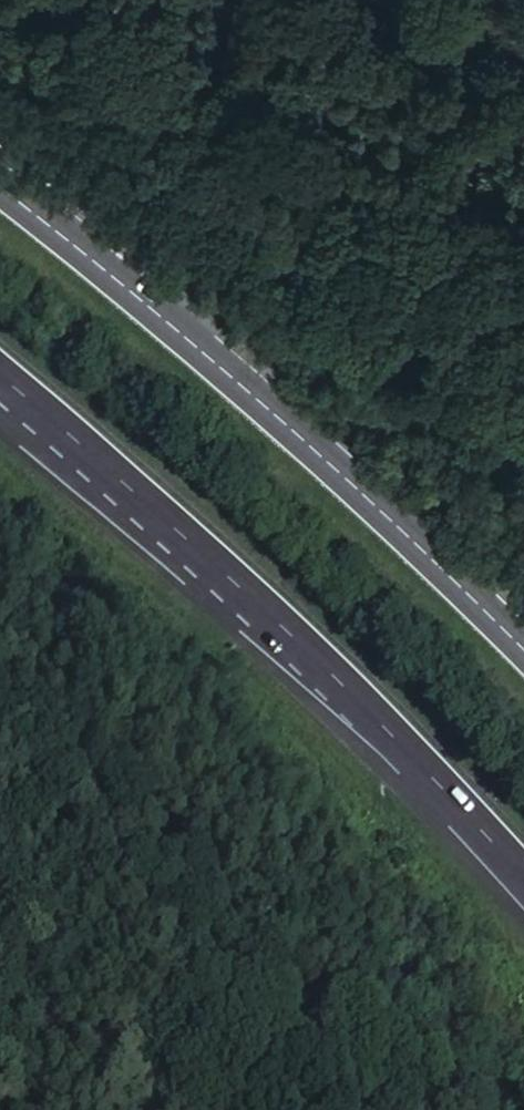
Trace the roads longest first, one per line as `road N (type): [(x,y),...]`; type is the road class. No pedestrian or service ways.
road 1 (motorway): [(0,368),(328,658),(523,874)]
road 2 (motorway): [(523,654),(416,540),(0,202)]

